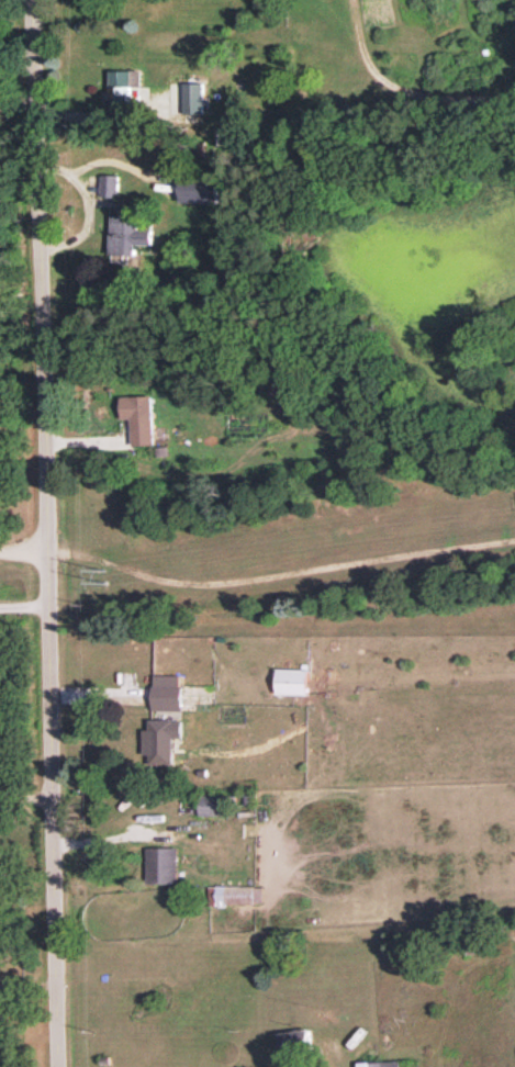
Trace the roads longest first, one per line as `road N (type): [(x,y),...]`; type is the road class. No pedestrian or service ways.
road 1 (residential): [(33,0),(55,1066)]

